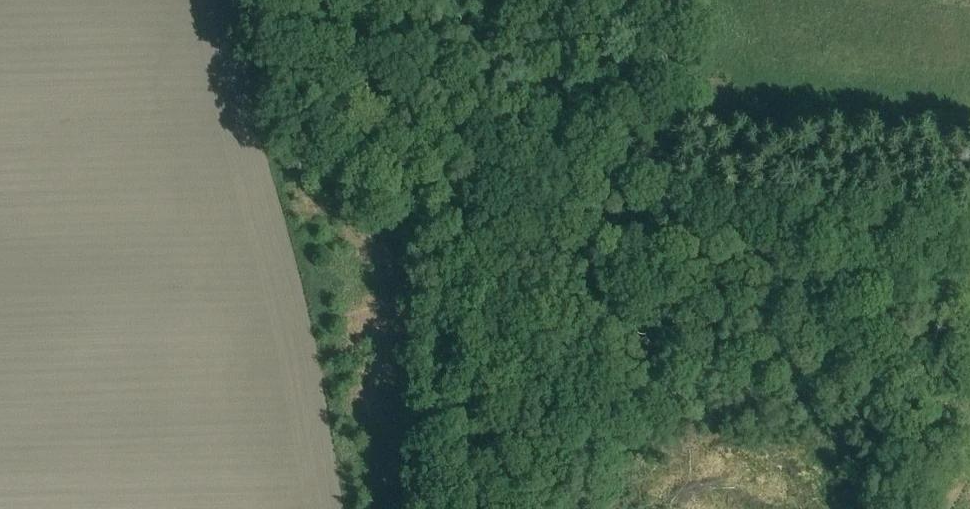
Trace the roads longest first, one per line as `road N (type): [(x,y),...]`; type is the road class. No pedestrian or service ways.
road 1 (track): [(673,0),(661,202),(707,234),(874,405),(903,508)]
road 2 (track): [(617,508),(640,457),(661,202)]

